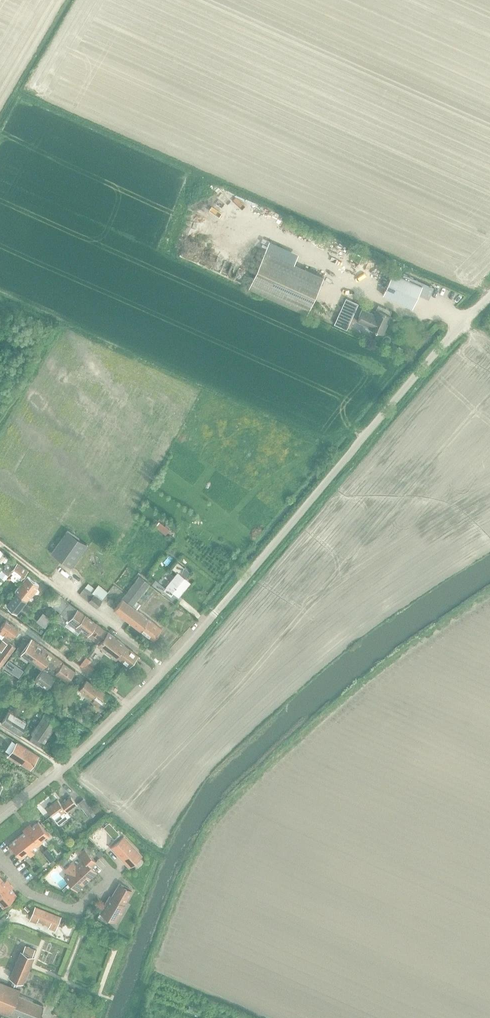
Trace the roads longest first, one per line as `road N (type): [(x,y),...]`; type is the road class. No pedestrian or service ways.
road 1 (unclassified): [(215,613),(489,296)]
road 2 (residential): [(0,539),(166,666)]
road 3 (residential): [(0,610),(129,705)]
road 4 (residential): [(0,862),(29,894),(83,910),(116,872)]

